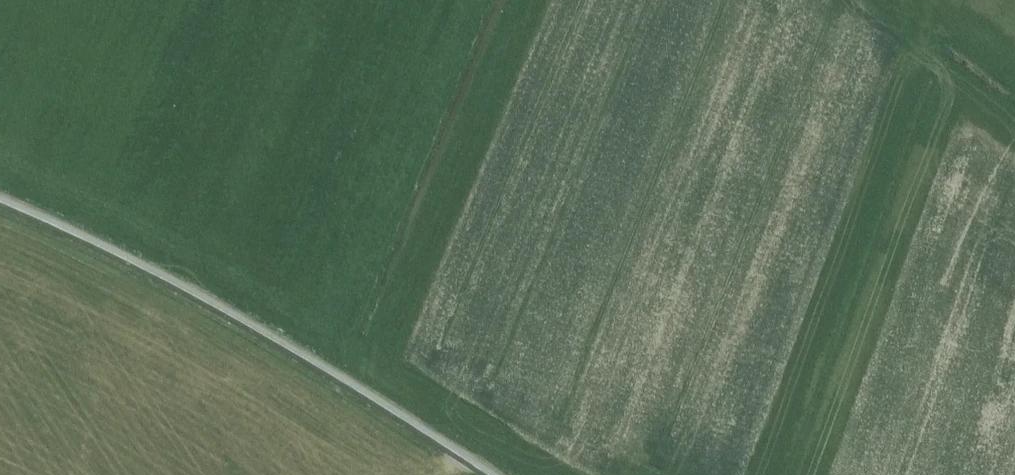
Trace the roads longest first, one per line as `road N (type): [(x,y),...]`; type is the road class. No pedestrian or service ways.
road 1 (unclassified): [(488,474),(168,280),(0,201)]

